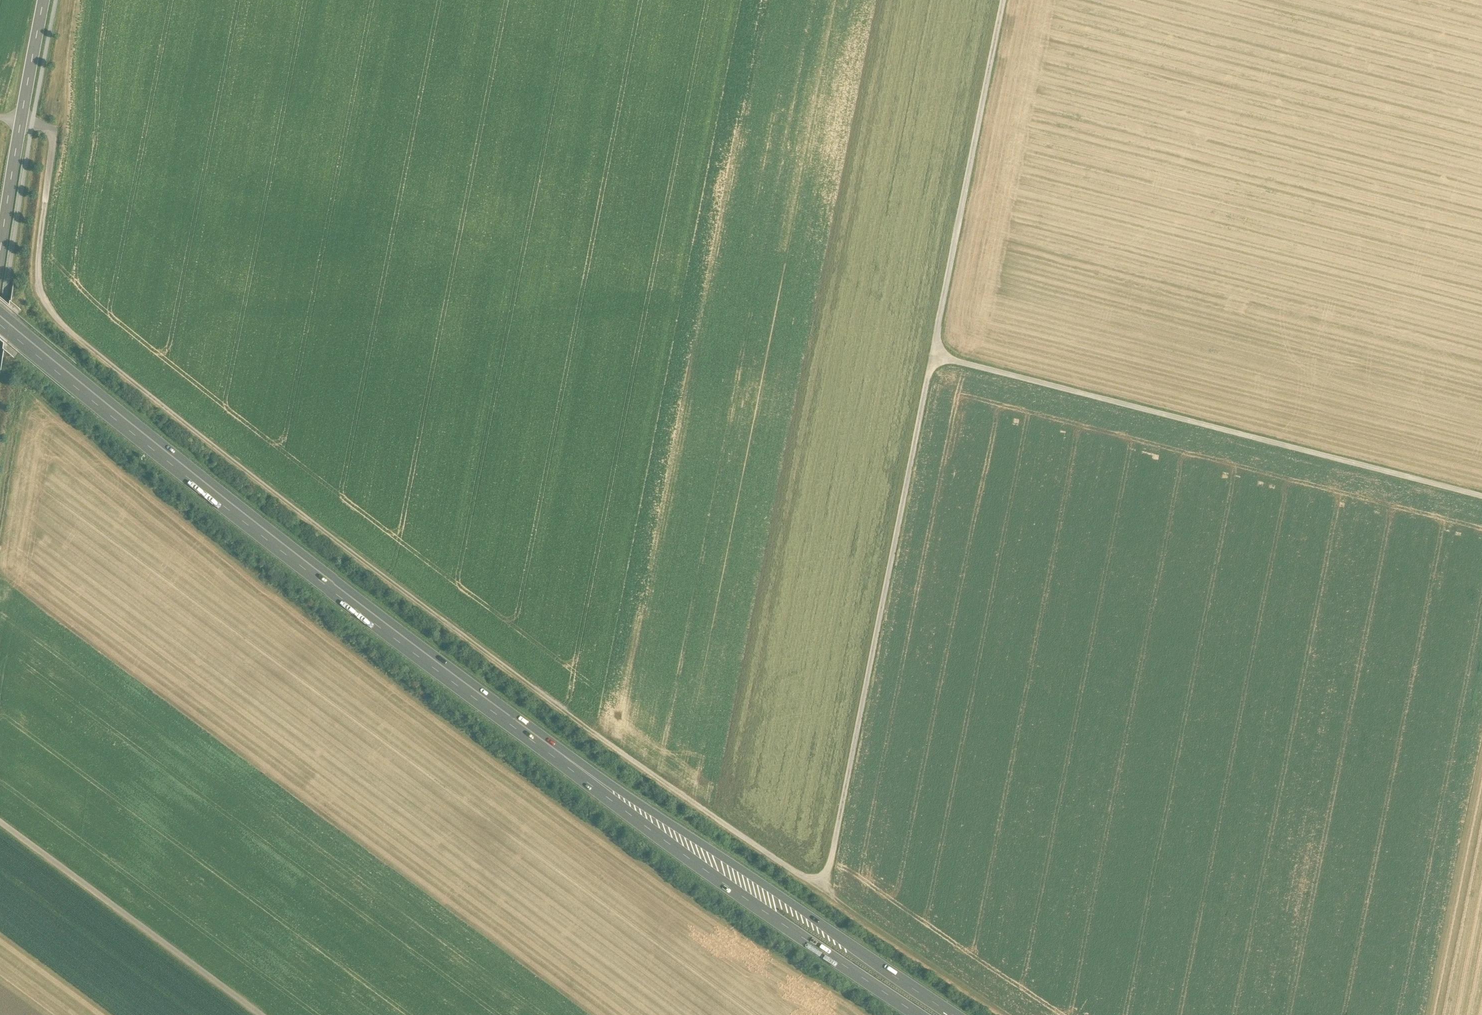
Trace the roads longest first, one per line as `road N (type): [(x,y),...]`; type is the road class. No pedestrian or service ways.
road 1 (track): [(825,892),(609,745),(330,537),(63,322),(39,299),(37,274),(56,132),(0,120)]
road 2 (trunk): [(0,322),(299,562),(572,767)]
road 3 (track): [(1481,498),(933,356)]
road 4 (track): [(825,892),(933,356)]
road 5 (trunk): [(952,1014),(572,767)]
road 6 (trunk): [(572,767),(916,1014)]
road 7 (track): [(1004,0),(933,356)]
road 8 (track): [(0,822),(265,1014)]
road 9 (tertiary): [(0,261),(45,0)]
road 10 (track): [(1007,1014),(825,892)]

